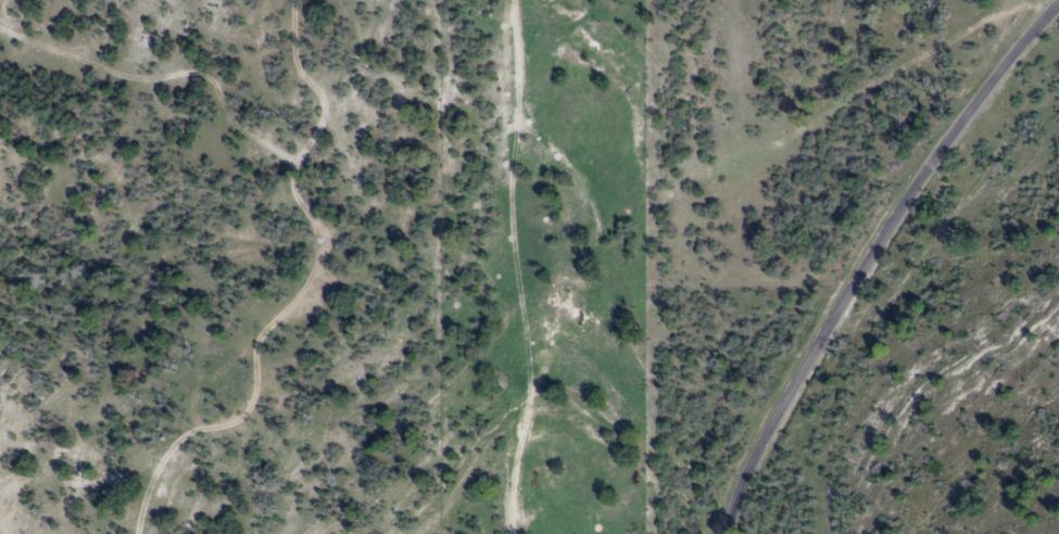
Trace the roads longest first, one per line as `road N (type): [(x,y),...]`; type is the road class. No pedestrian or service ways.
road 1 (residential): [(727,533),(804,373),(934,164),(1058,12)]

